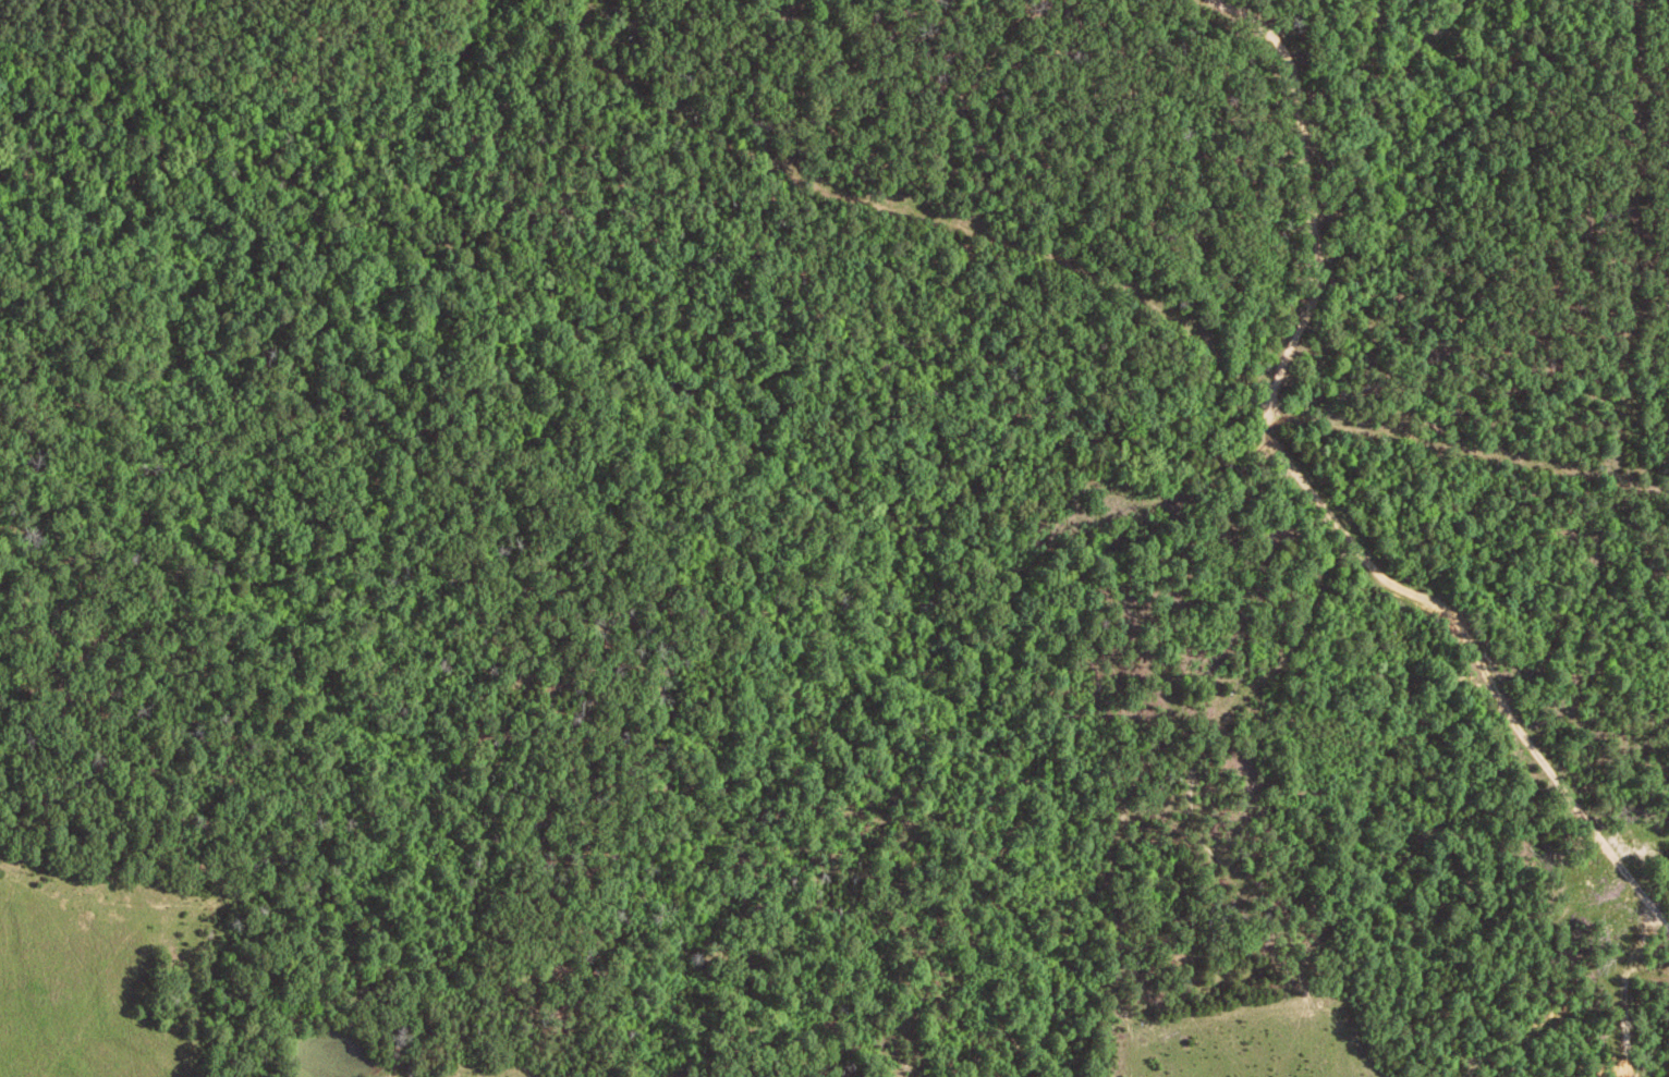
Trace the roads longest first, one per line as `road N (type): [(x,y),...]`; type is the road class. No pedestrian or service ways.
road 1 (residential): [(622,0),(733,108),(794,189),(1091,276),(1182,336),(1247,409),(1668,483)]
road 2 (residential): [(1210,0),(1279,54),(1291,85),(1306,208),(1308,281),(1267,388),(1265,448),(1375,575),(1452,620),(1477,671),(1619,880),(1668,936)]
road 3 (residential): [(1622,0),(1627,220),(1619,424),(1609,477)]

